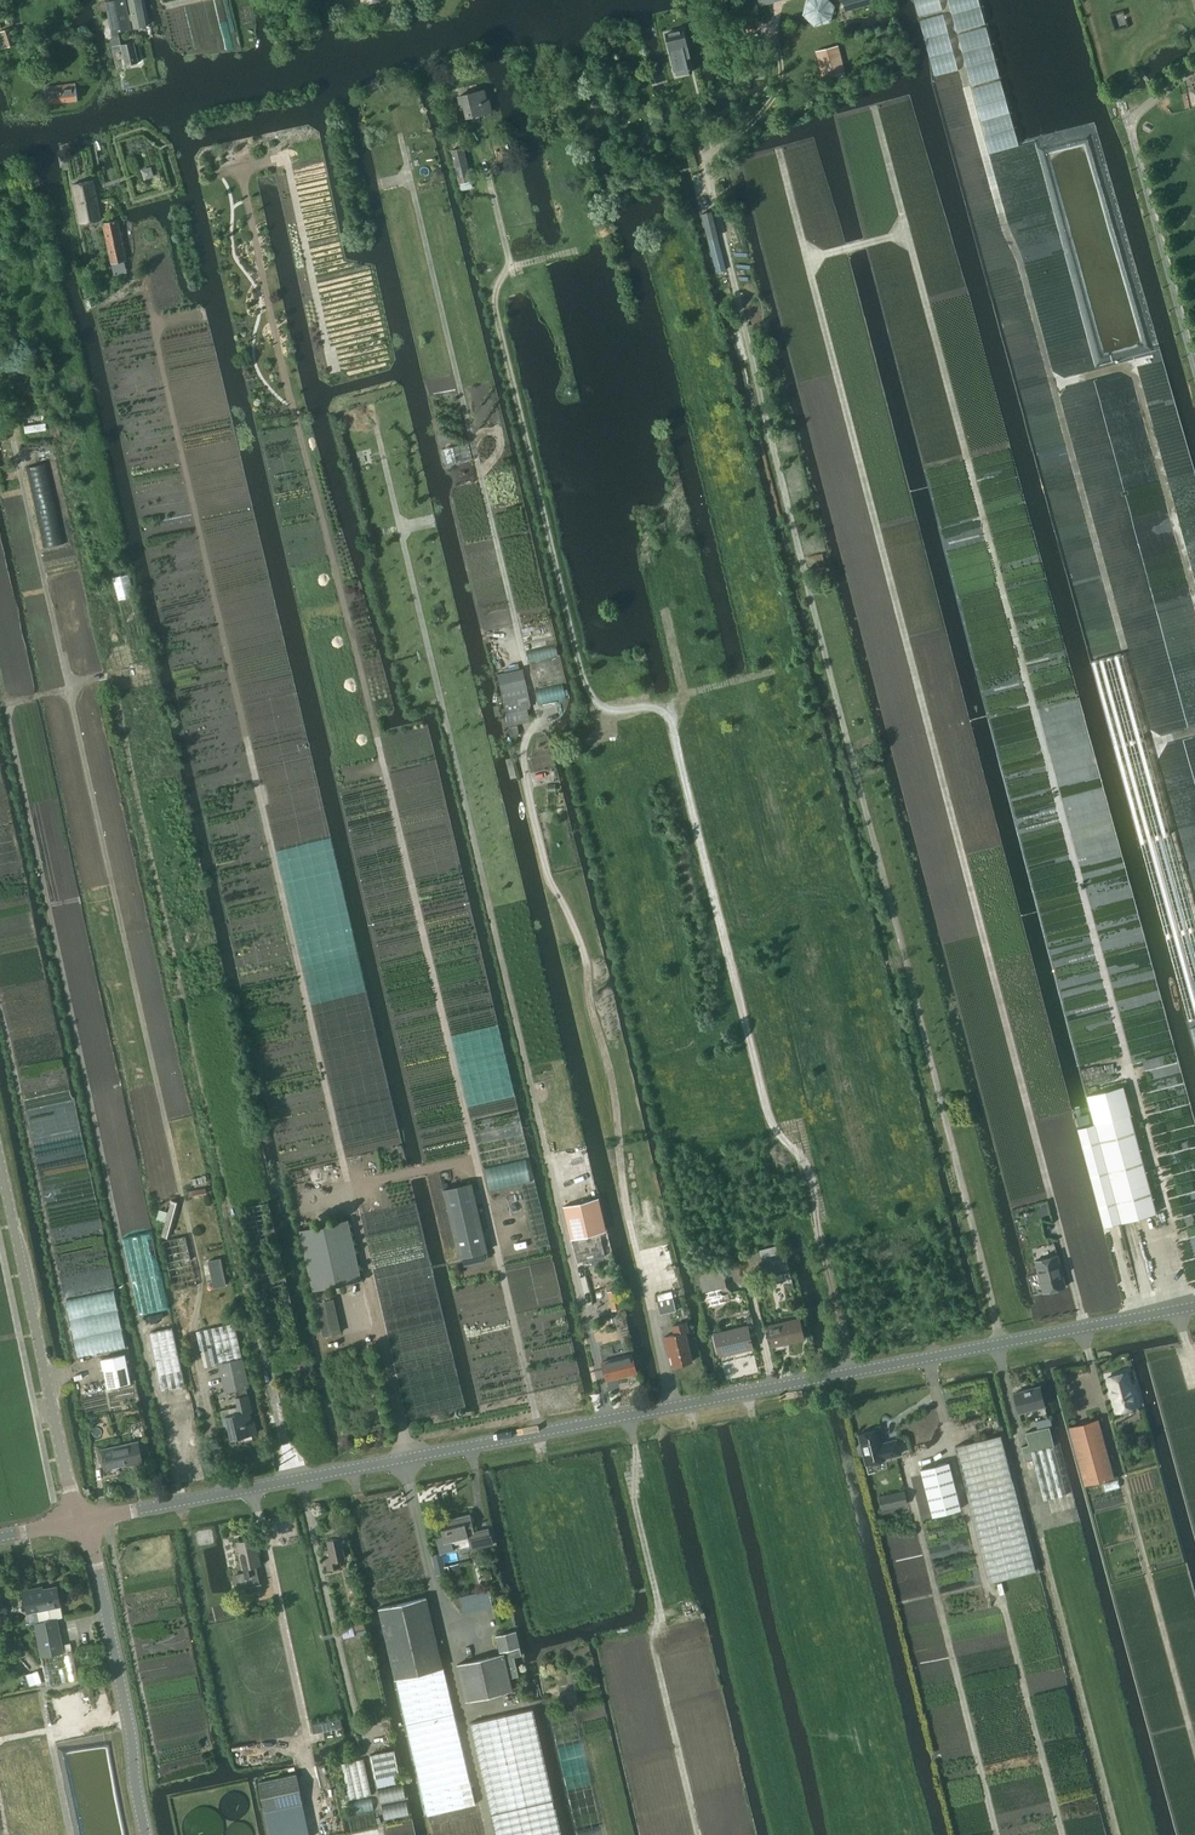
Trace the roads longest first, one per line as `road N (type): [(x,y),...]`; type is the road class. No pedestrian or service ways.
road 1 (track): [(860,1374),(798,1125),(713,1141),(681,1139),(661,1120),(575,760),(603,716),(588,699),(493,299),(510,267),(484,162)]
road 2 (track): [(636,1256),(517,743),(537,727),(404,166)]
road 3 (unclassified): [(87,1520),(1194,1311)]
road 4 (track): [(478,1183),(237,191)]
road 5 (track): [(349,1197),(153,325)]
road 6 (track): [(545,1157),(368,408)]
road 7 (track): [(997,1834),(903,1463)]
road 8 (unclassified): [(87,1520),(70,1497),(0,1160)]
road 9 (unclassified): [(145,1834),(87,1520)]
road 10 (track): [(603,716),(774,672)]

